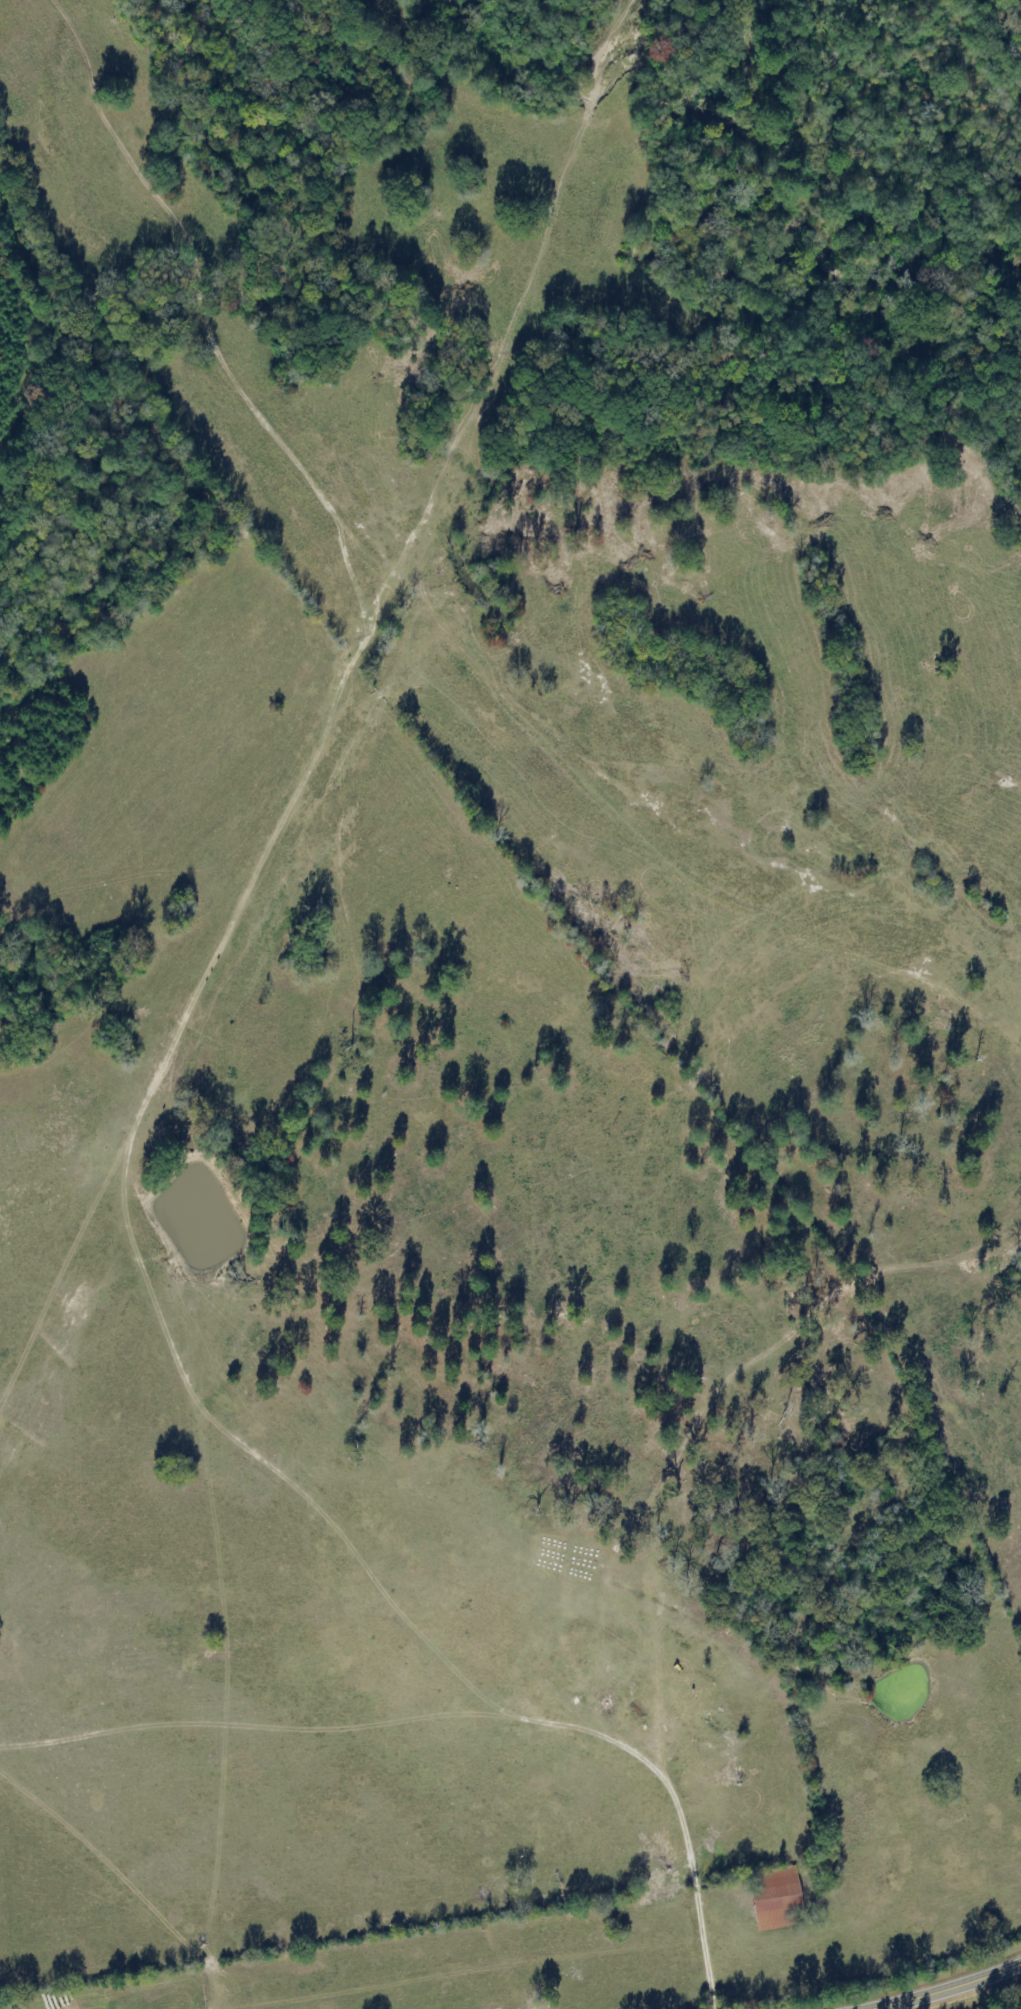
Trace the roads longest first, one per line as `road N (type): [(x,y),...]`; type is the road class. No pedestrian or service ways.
road 1 (secondary): [(1020,1965),(879,2008)]

